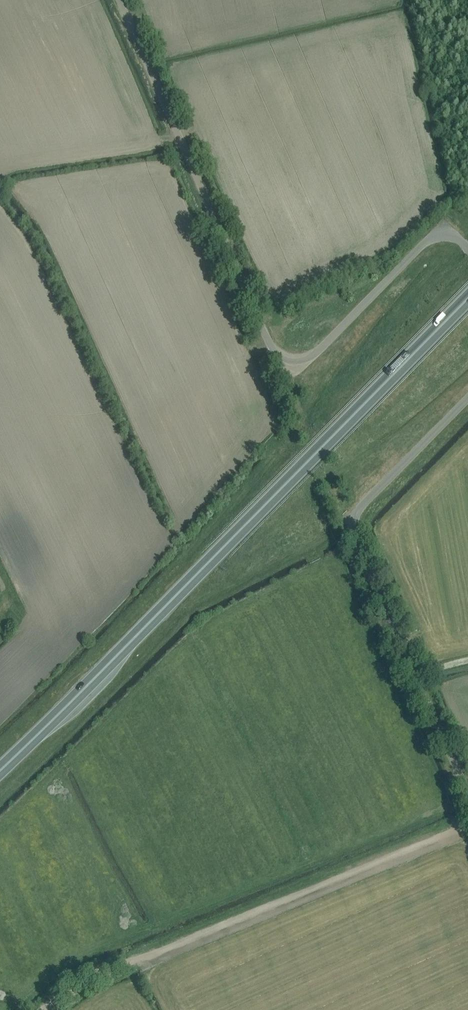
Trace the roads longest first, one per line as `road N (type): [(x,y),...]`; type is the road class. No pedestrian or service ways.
road 1 (trunk): [(0,770),(467,299)]
road 2 (unclassified): [(119,0),(269,344),(286,364),(309,360),(428,239),(451,236),(467,249)]
road 3 (unclassified): [(467,398),(361,507),(355,530),(467,796)]

